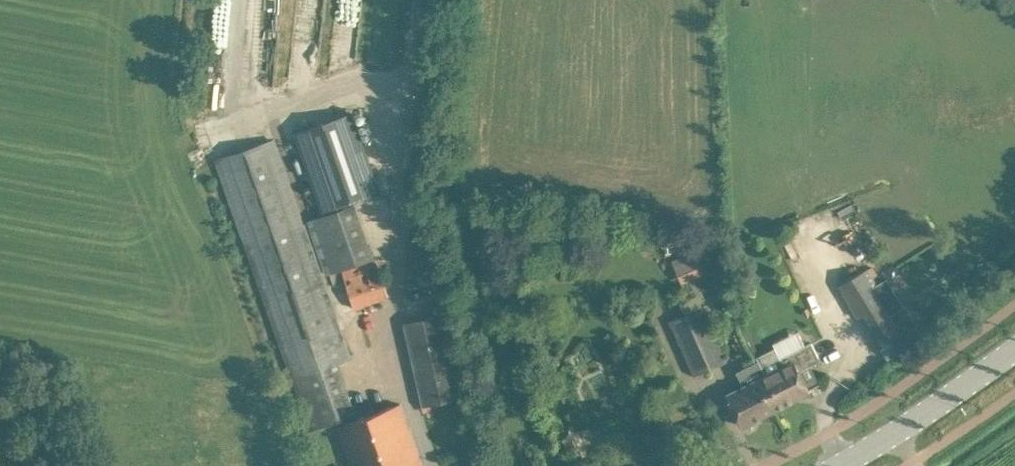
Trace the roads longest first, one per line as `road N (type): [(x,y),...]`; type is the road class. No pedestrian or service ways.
road 1 (secondary): [(830,465),(1014,345)]

